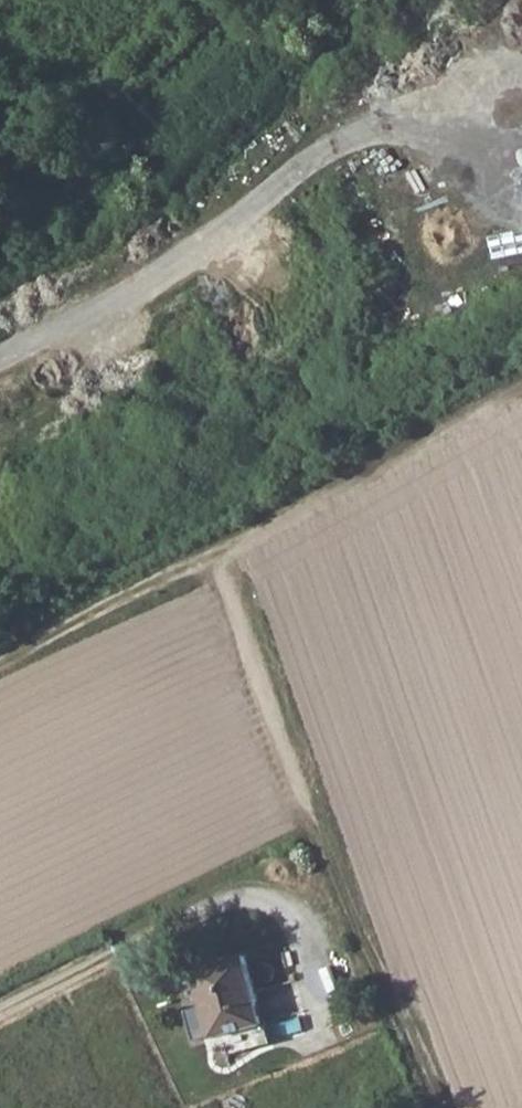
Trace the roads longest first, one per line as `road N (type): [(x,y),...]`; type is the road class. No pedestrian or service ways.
road 1 (track): [(0,359),(71,324),(358,123)]

